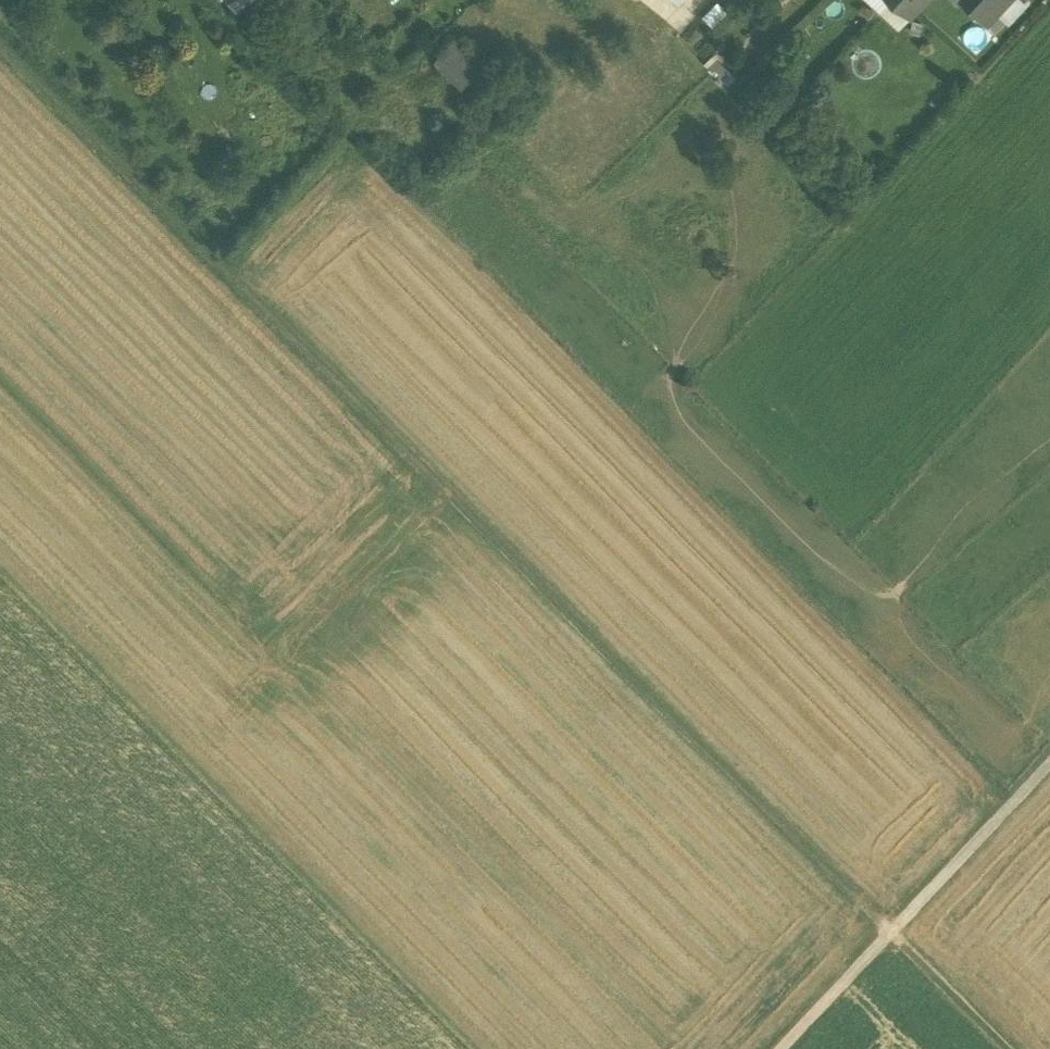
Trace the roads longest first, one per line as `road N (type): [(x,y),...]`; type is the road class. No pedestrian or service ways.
road 1 (track): [(0,39),(905,943)]
road 2 (track): [(807,1048),(1049,793)]
road 3 (track): [(1012,1048),(905,943)]

